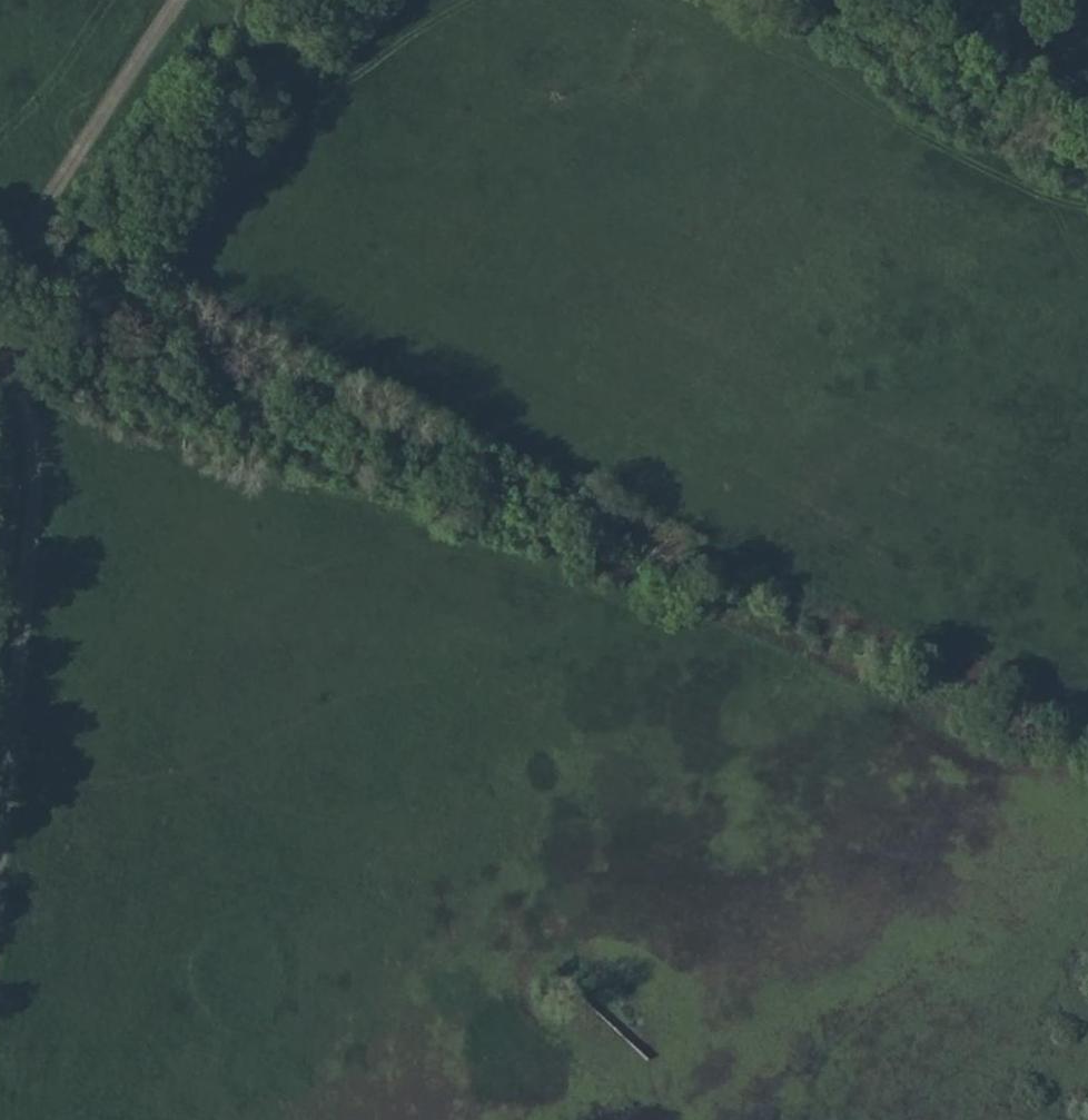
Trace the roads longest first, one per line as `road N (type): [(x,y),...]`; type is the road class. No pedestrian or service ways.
road 1 (track): [(0,846),(42,469),(8,377),(13,298),(190,0)]

